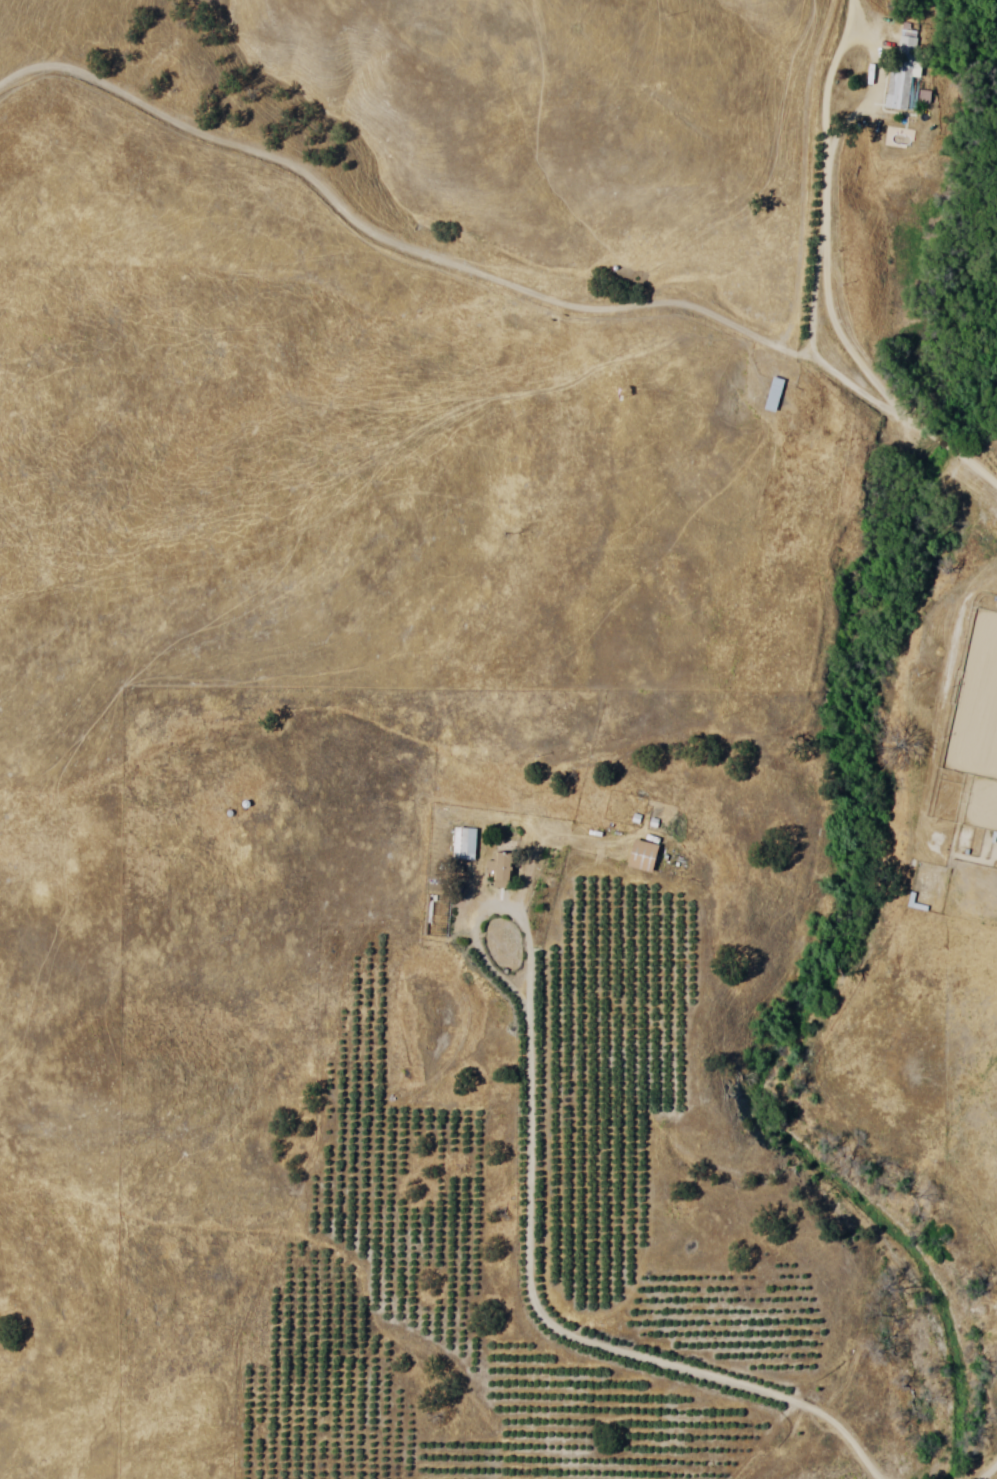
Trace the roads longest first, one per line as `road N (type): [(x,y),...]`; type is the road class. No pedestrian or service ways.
road 1 (track): [(996,261),(935,296),(830,201),(380,133),(170,22),(55,28),(0,77)]

